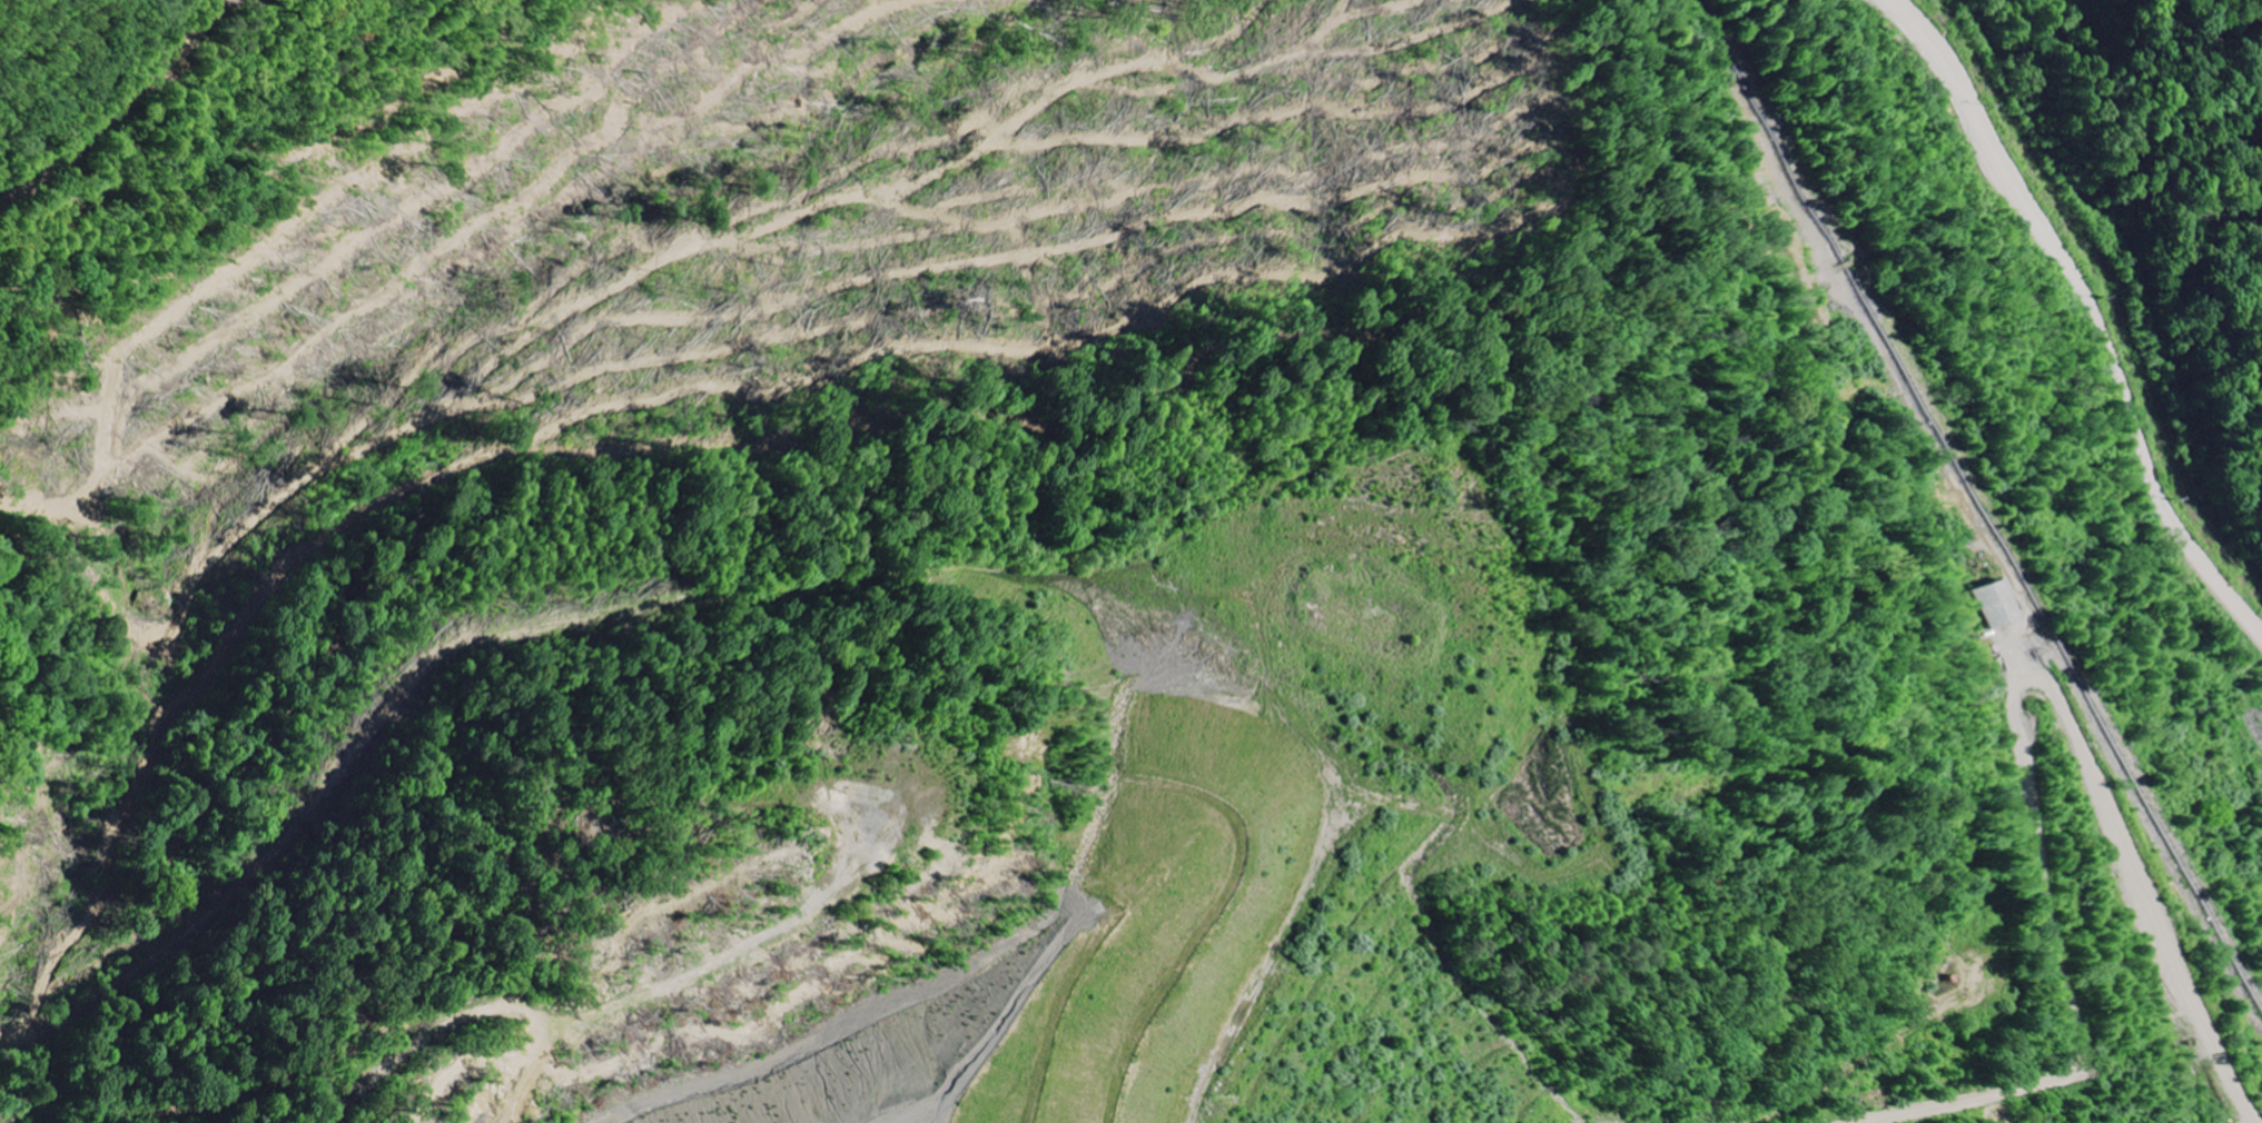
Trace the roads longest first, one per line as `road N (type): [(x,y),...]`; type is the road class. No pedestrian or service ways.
road 1 (residential): [(1923,0),(1955,100),(2093,355),(2104,510),(2261,739)]

